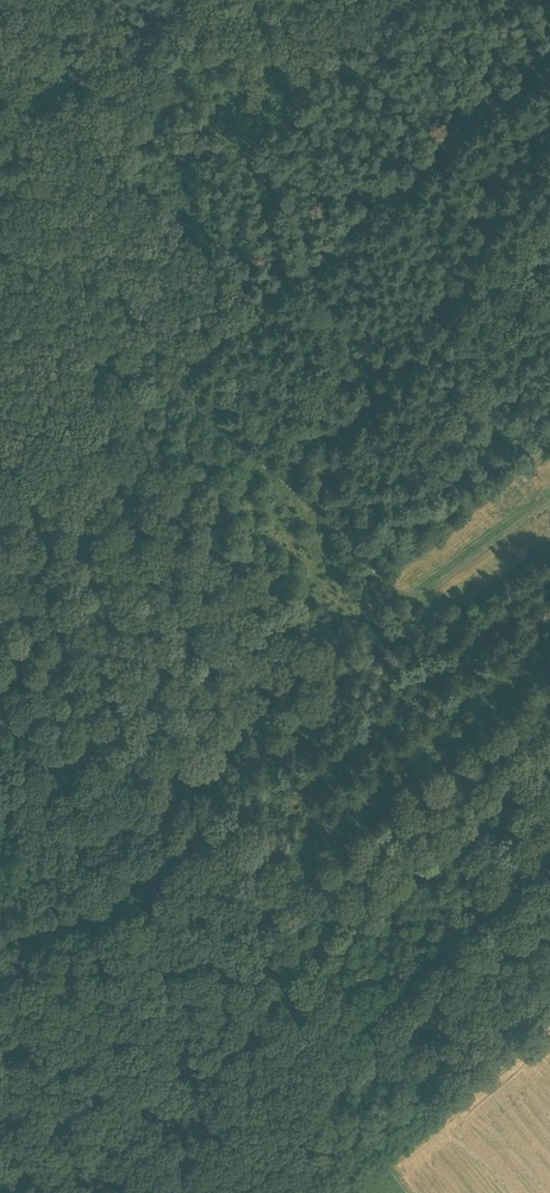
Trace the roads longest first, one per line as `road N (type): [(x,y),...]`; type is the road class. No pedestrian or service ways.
road 1 (track): [(549,55),(175,377),(0,507)]
road 2 (track): [(411,595),(303,491),(198,413),(175,377)]
road 3 (track): [(344,1192),(549,1026)]
road 4 (track): [(463,1096),(372,1021),(303,916)]

